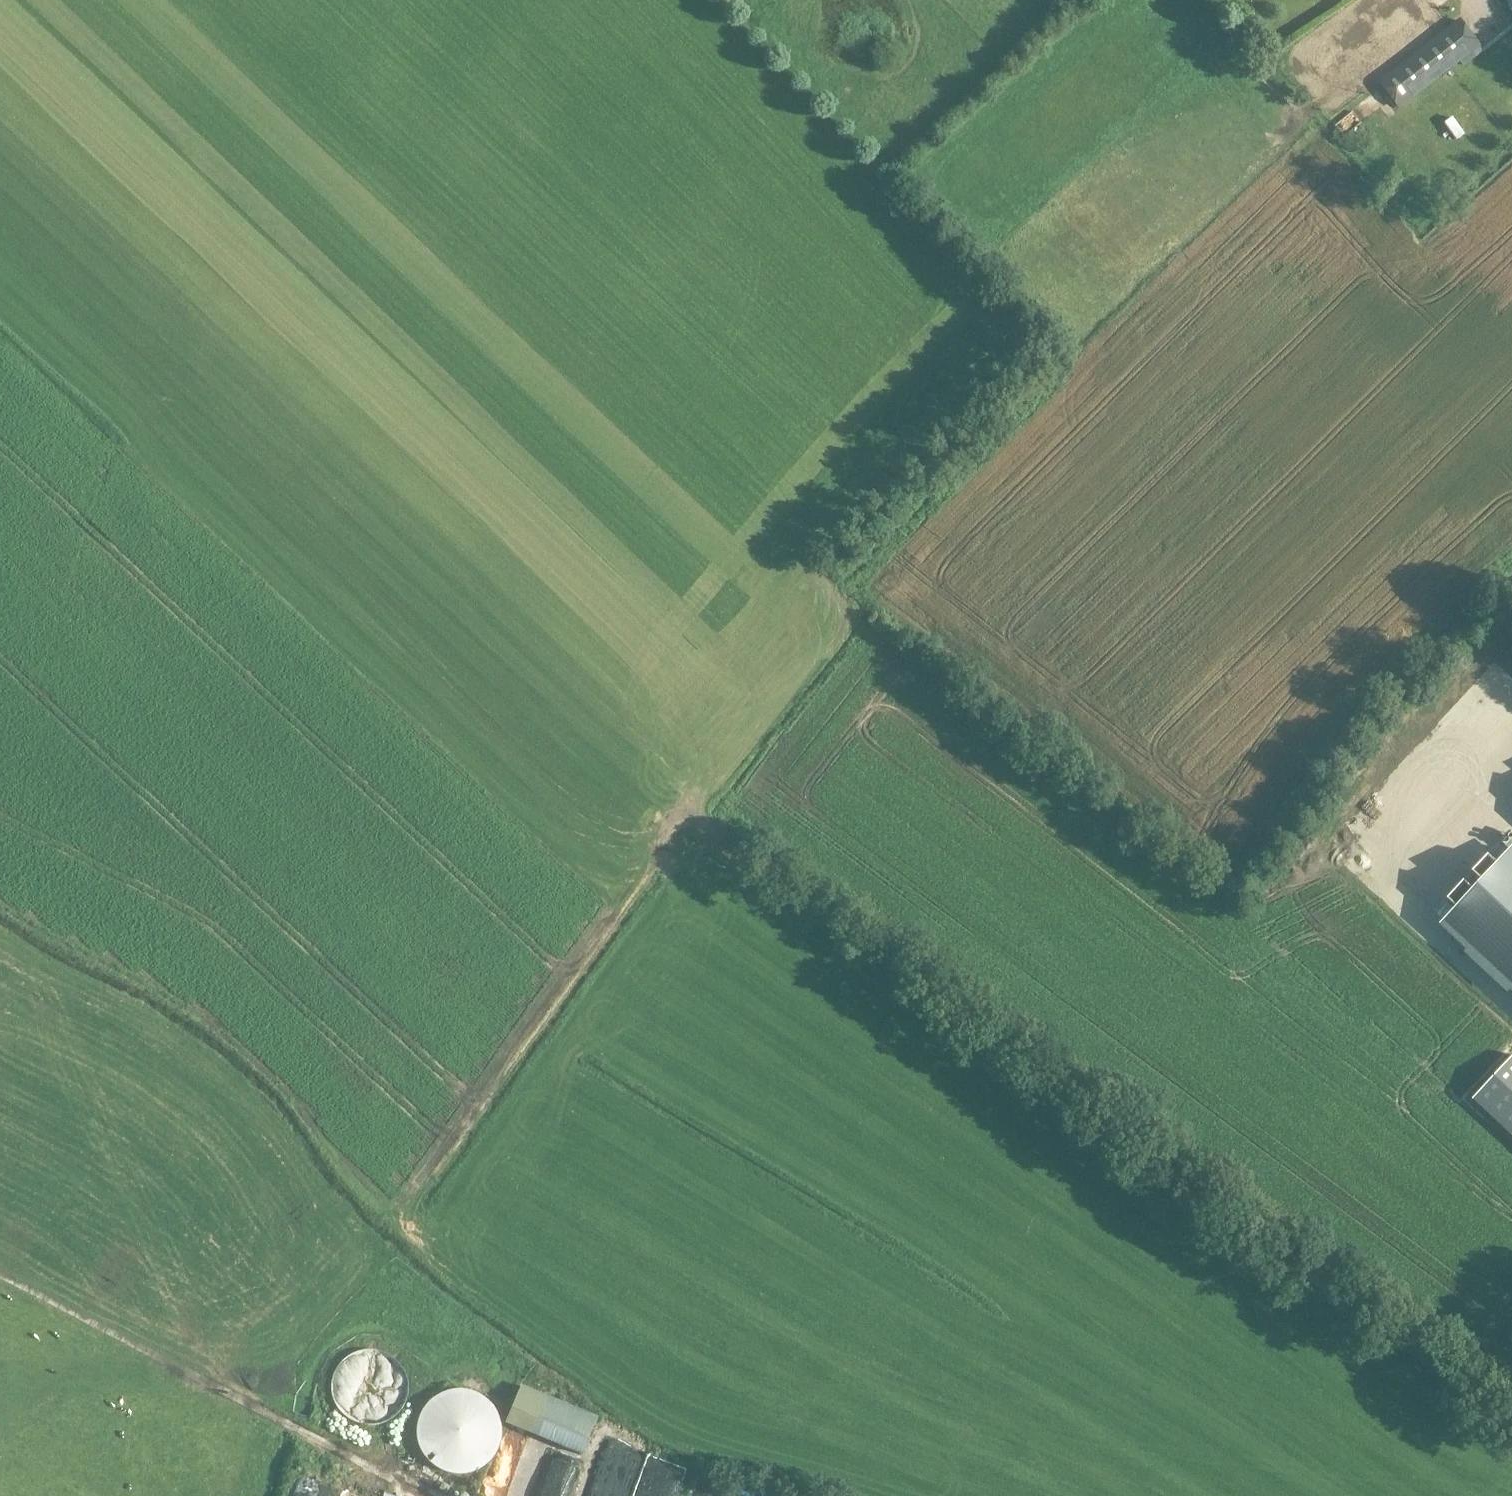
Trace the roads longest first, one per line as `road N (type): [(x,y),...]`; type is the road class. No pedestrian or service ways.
road 1 (track): [(684,814),(1511,1419)]

